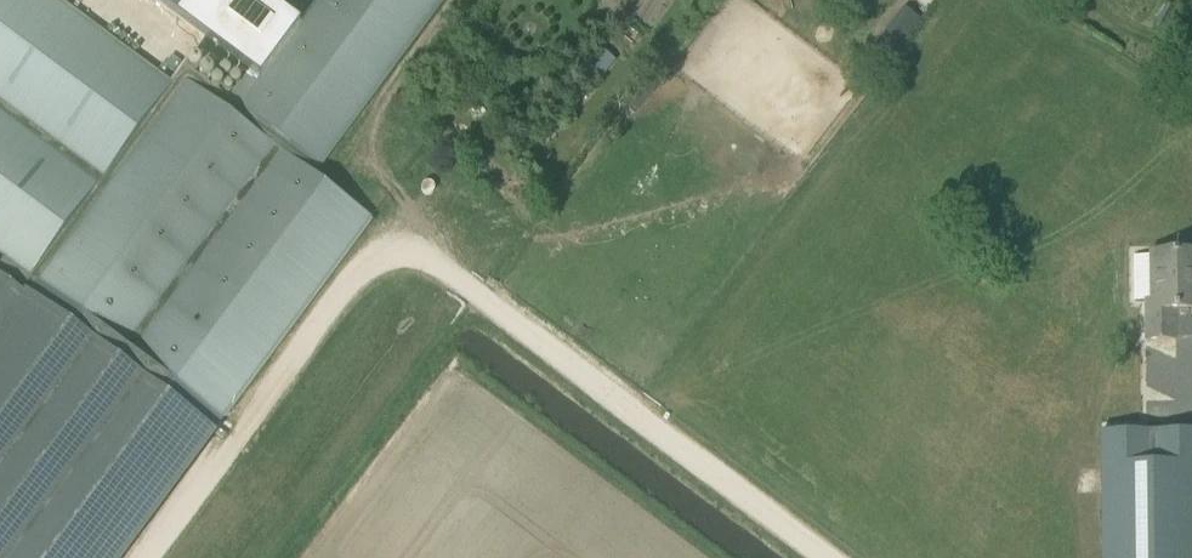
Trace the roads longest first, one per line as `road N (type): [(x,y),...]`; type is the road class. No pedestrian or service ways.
road 1 (track): [(828,557),(443,258),(414,247),(379,252),(341,288),(138,557)]

